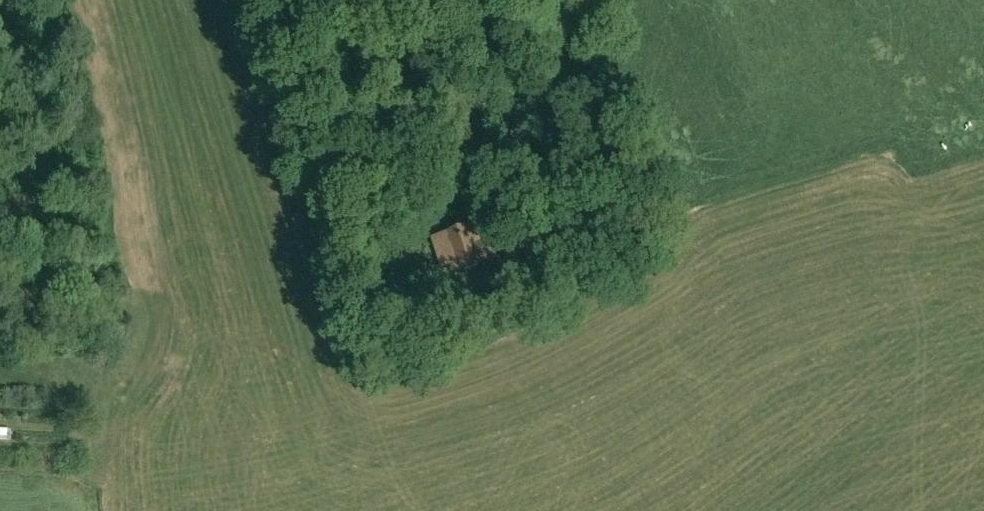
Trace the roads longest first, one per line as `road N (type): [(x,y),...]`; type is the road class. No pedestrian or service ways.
road 1 (track): [(486,206),(425,0)]

